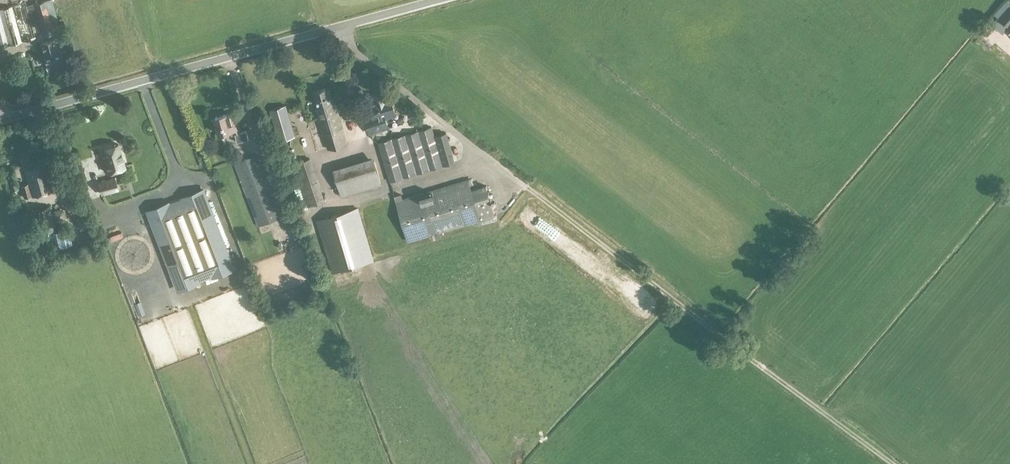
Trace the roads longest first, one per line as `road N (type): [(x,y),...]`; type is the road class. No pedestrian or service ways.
road 1 (track): [(330,29),(893,463)]
road 2 (unclassified): [(0,119),(435,0)]

